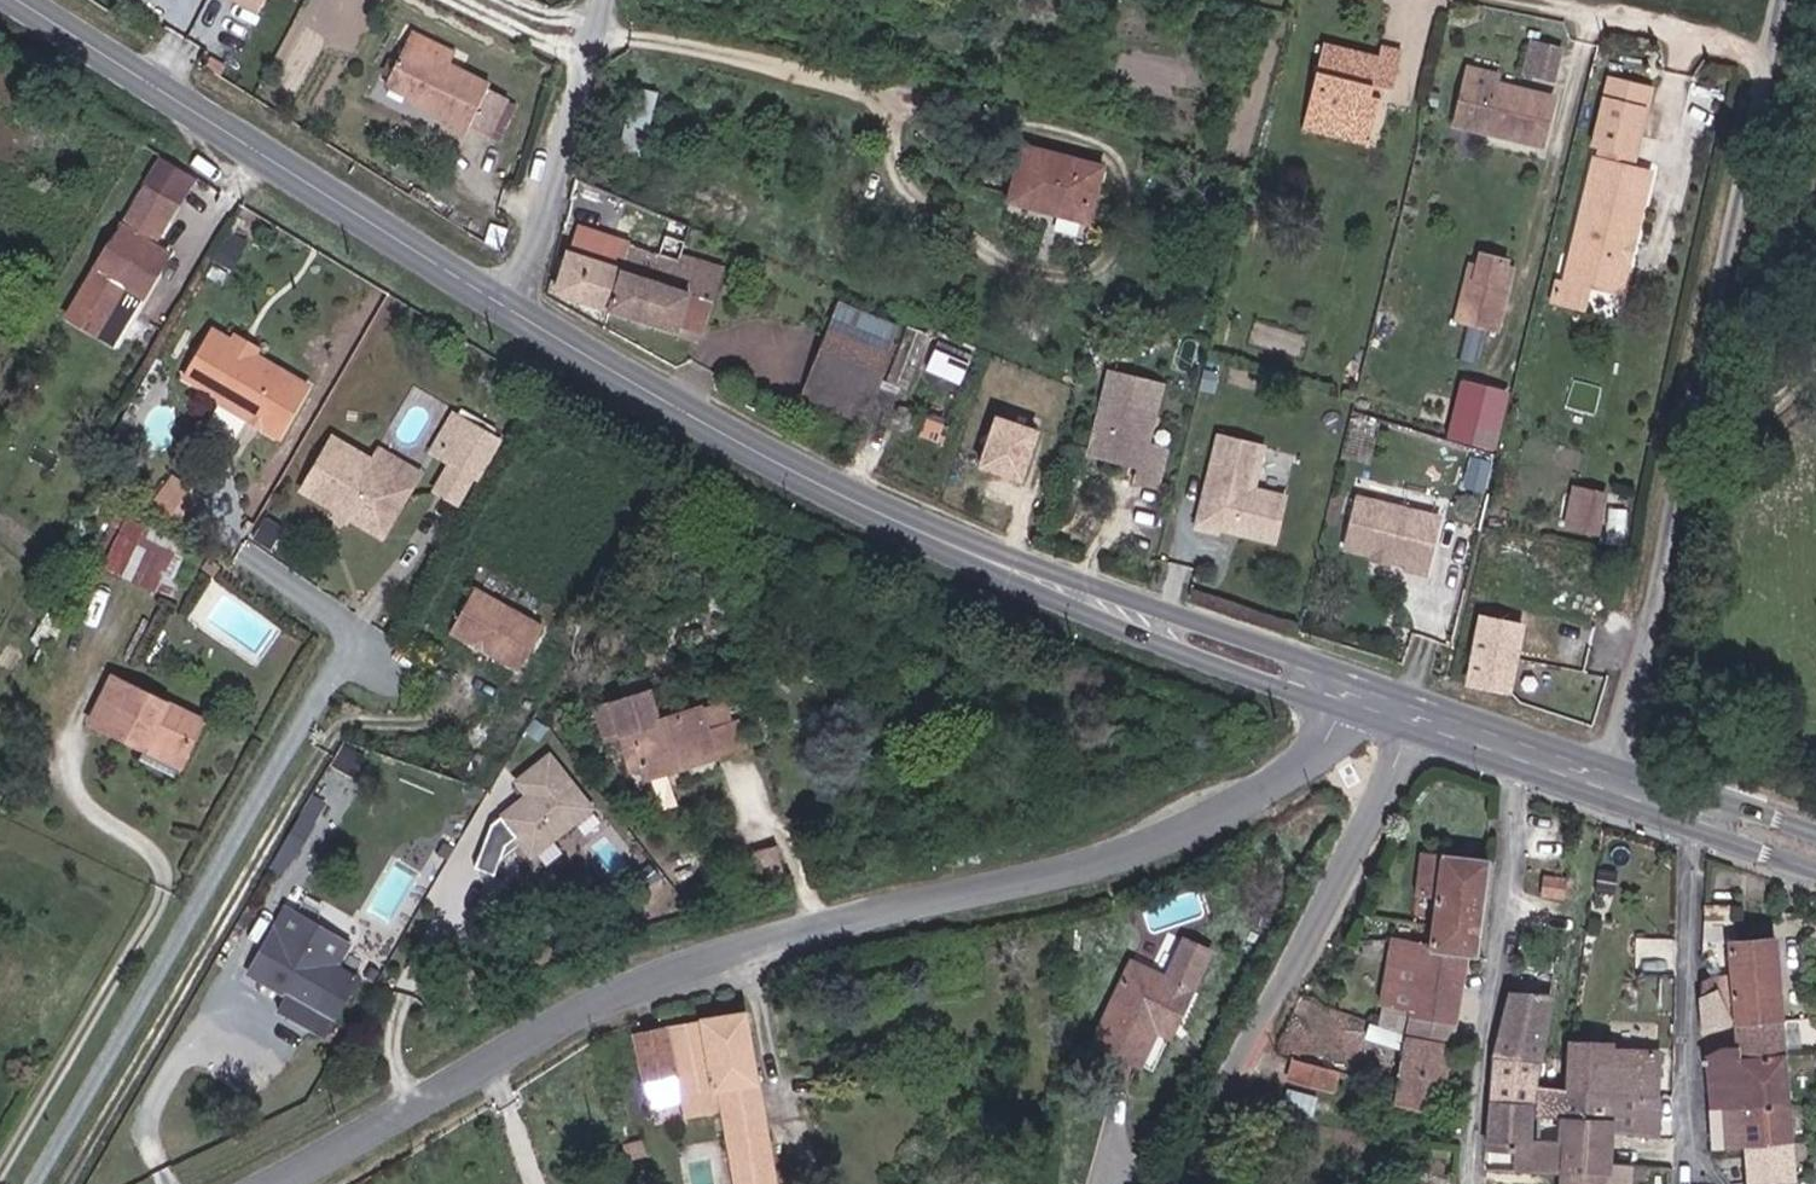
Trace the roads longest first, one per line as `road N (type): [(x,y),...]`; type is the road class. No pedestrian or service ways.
road 1 (tertiary): [(274,1183),(382,1134),(644,984),(749,949),(1124,859),(1200,831),(1294,778),(1327,751),(1350,709)]
road 2 (unclassified): [(1790,0),(1663,611),(1614,764)]
road 3 (secondary): [(29,0),(518,309)]
road 4 (unclassified): [(1416,732),(1190,1183)]
road 5 (secondary): [(518,309),(736,435),(942,536)]
road 6 (secondary): [(1364,678),(942,536)]
road 7 (secondary): [(942,536),(1089,613),(1350,709)]
road 8 (residential): [(1480,1183),(1480,1123),(1533,774)]
road 9 (residential): [(1707,837),(1694,1051),(1705,1144),(1723,1183)]
road 10 (unclassified): [(518,309),(609,0)]
road 11 (secondary): [(1416,732),(1533,774)]
road 12 (secondary): [(1543,739),(1429,700)]

